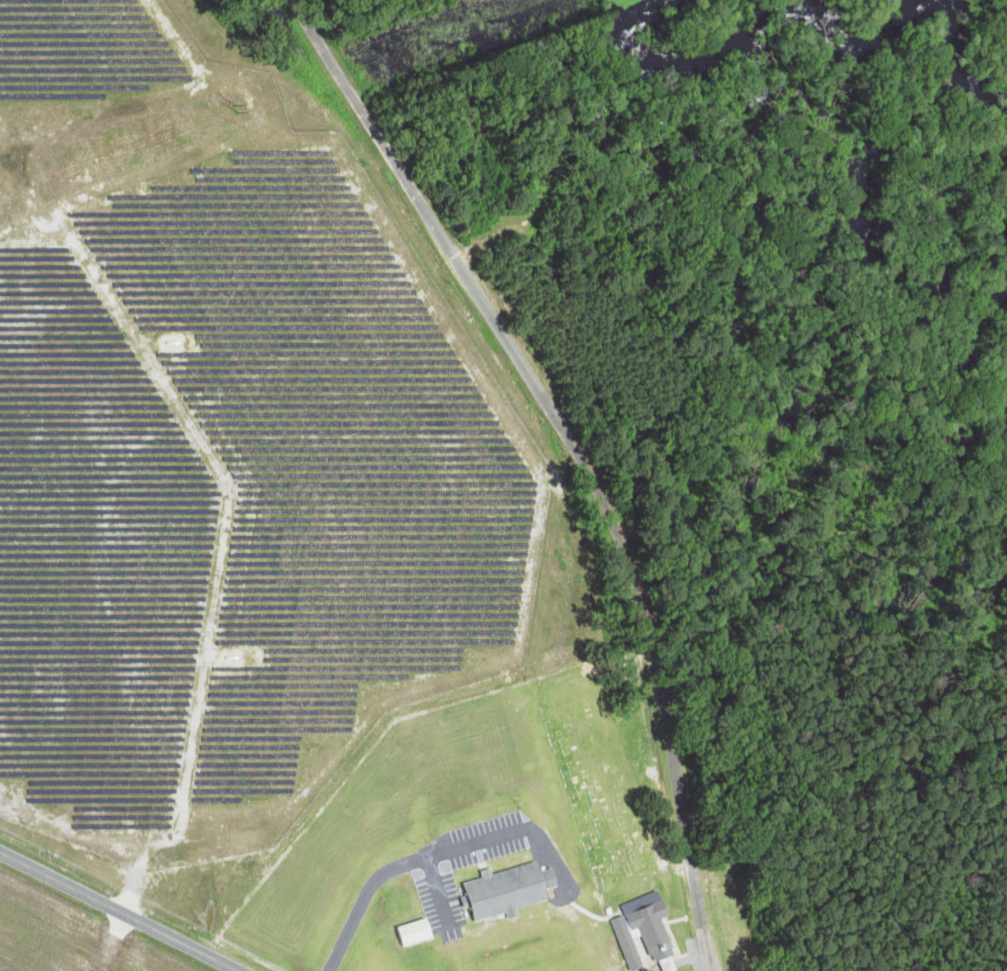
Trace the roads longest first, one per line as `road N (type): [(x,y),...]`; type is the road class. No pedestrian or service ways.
road 1 (residential): [(710,970),(648,633),(603,498),(295,0)]
road 2 (residential): [(0,853),(237,970)]

